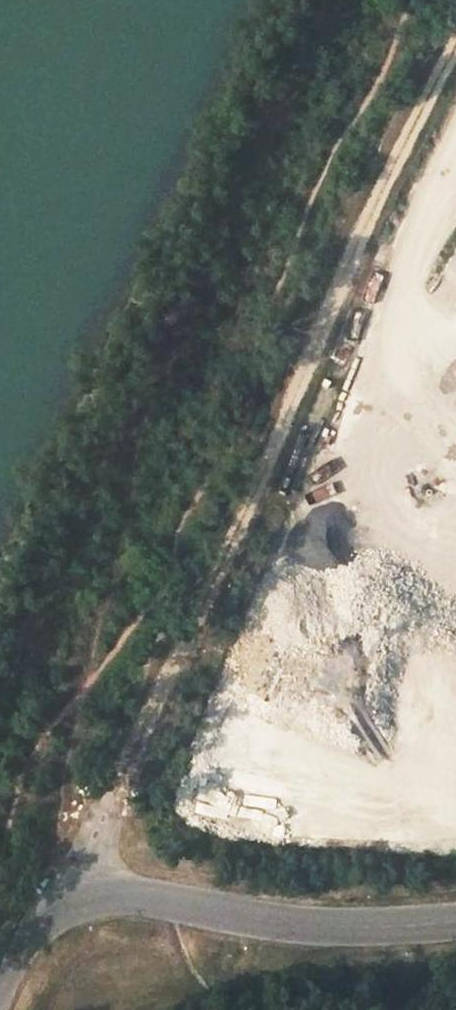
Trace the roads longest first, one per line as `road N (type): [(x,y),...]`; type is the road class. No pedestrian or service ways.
road 1 (track): [(86,895),(86,868),(106,817),(357,249),(455,54)]
road 2 (track): [(0,685),(336,0)]
road 3 (unclassified): [(455,921),(312,927),(123,893),(86,895),(35,929),(0,994)]

